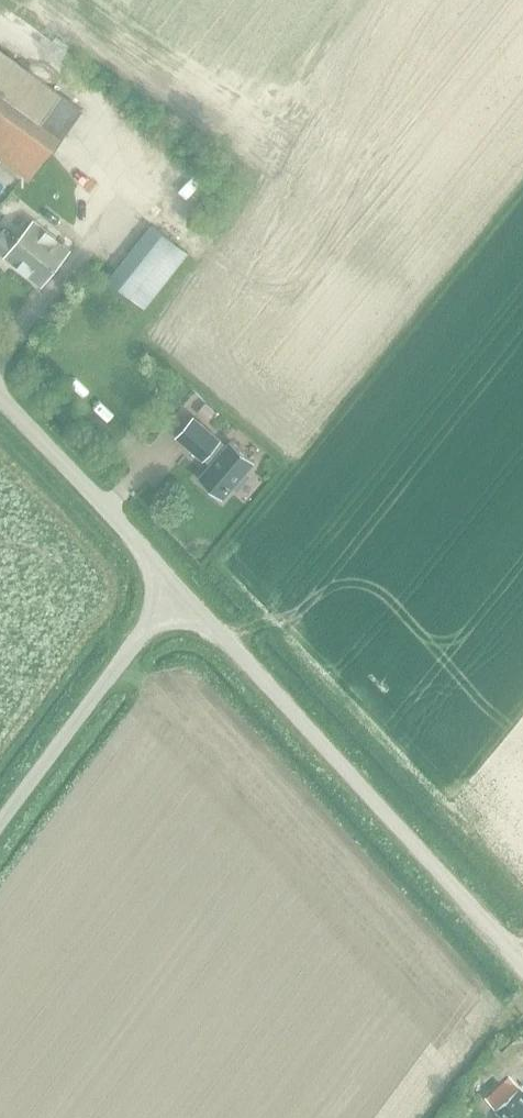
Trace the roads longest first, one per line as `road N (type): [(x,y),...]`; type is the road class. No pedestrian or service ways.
road 1 (unclassified): [(522,961),(182,591)]
road 2 (unclassified): [(0,821),(145,626),(182,591)]
road 3 (unclassified): [(182,591),(0,393)]

